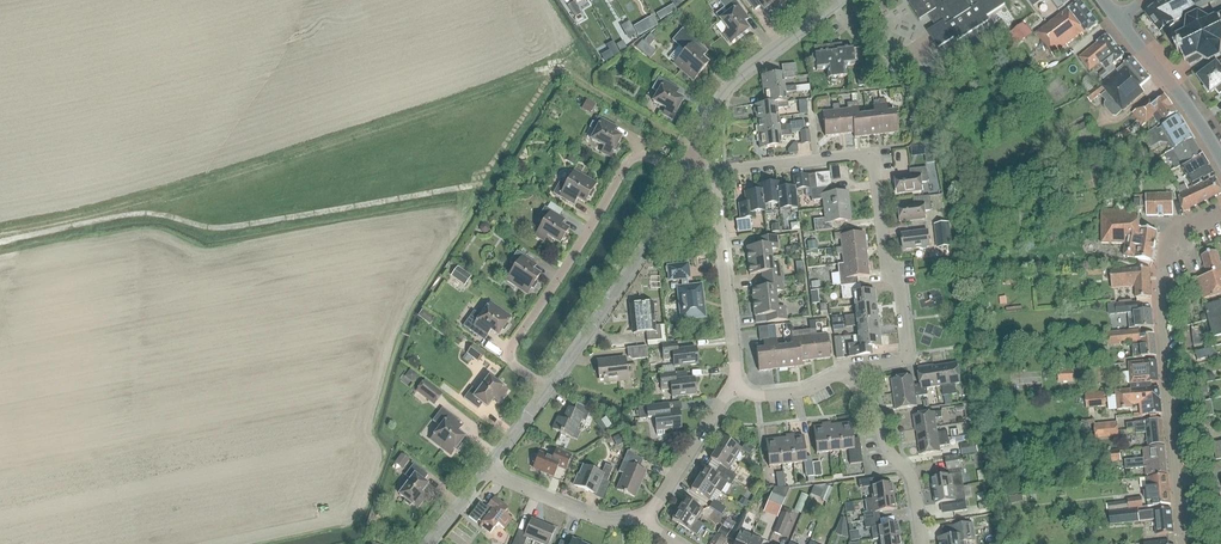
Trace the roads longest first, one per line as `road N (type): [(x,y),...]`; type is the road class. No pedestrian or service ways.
road 1 (track): [(3,242),(131,215),(230,230),(480,185),(551,75),(577,80),(693,150)]
road 2 (residential): [(848,369),(907,358),(872,153),(711,172)]
road 3 (residential): [(684,173),(641,156),(624,168),(512,344),(514,364),(546,389)]
road 4 (residential): [(1181,543),(1159,279)]
road 5 (residential): [(546,389),(684,173)]
road 6 (residential): [(711,172),(732,384)]
road 7 (residential): [(693,150),(730,85),(837,0)]
road 8 (residential): [(923,543),(911,476),(889,452),(848,369)]
road 9 (tertiary): [(1220,159),(1114,16)]
road 10 (residential): [(639,514),(601,521),(485,471)]
road 11 (residential): [(732,384),(657,501),(639,514)]
road 12 (residential): [(732,384),(757,396),(804,390),(848,369)]

